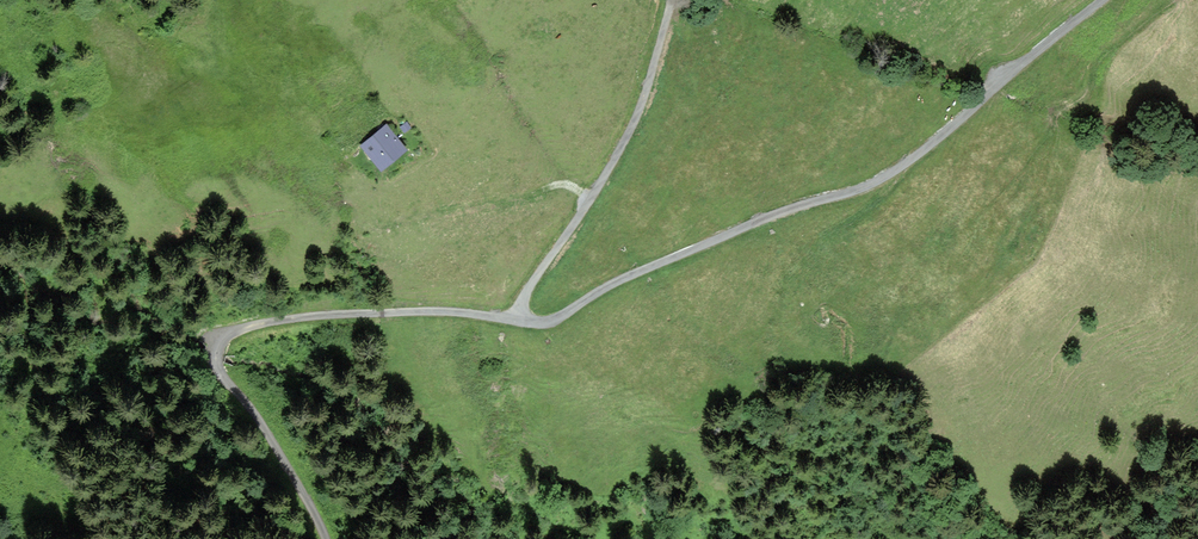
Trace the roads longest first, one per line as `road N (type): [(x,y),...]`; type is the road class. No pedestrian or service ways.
road 1 (unclassified): [(520,323),(551,325),(602,291),(743,226),(886,176),(1105,0)]
road 2 (unclassified): [(325,538),(309,499),(218,367),(224,342),(260,323),(319,316),(454,311),(520,323)]
road 3 (unclassified): [(520,323),(530,285),(595,197),(640,109),(671,0)]

